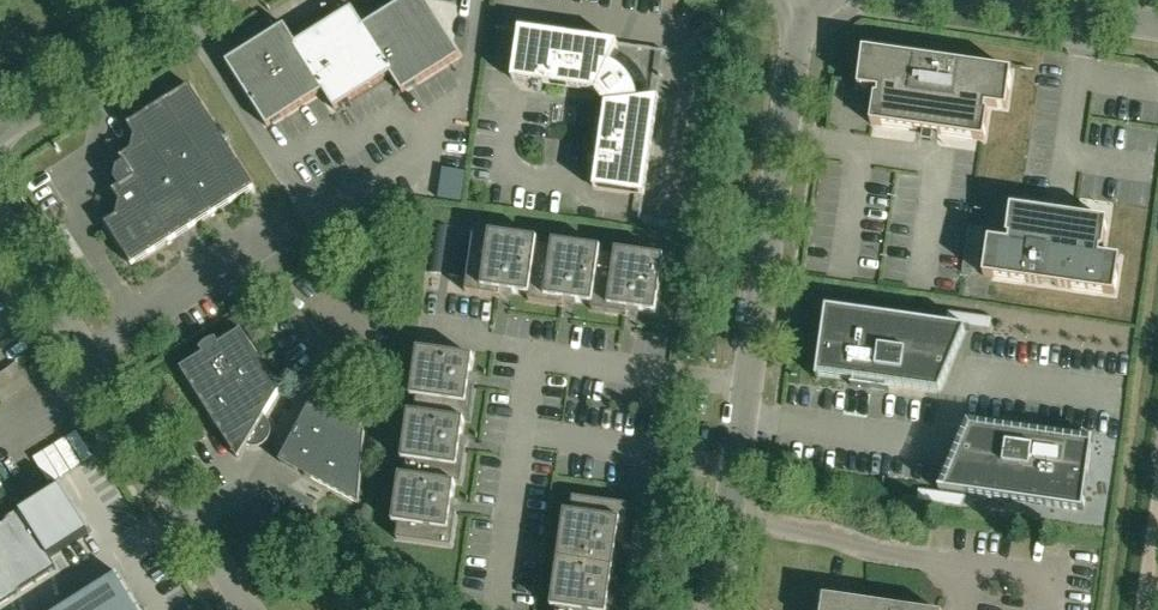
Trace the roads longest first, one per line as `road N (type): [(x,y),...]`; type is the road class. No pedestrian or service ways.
road 1 (unclassified): [(714,609),(802,0)]
road 2 (unclassified): [(247,609),(0,219)]
road 3 (unclassified): [(0,129),(202,0)]
road 4 (unclassified): [(1157,23),(1004,0)]

